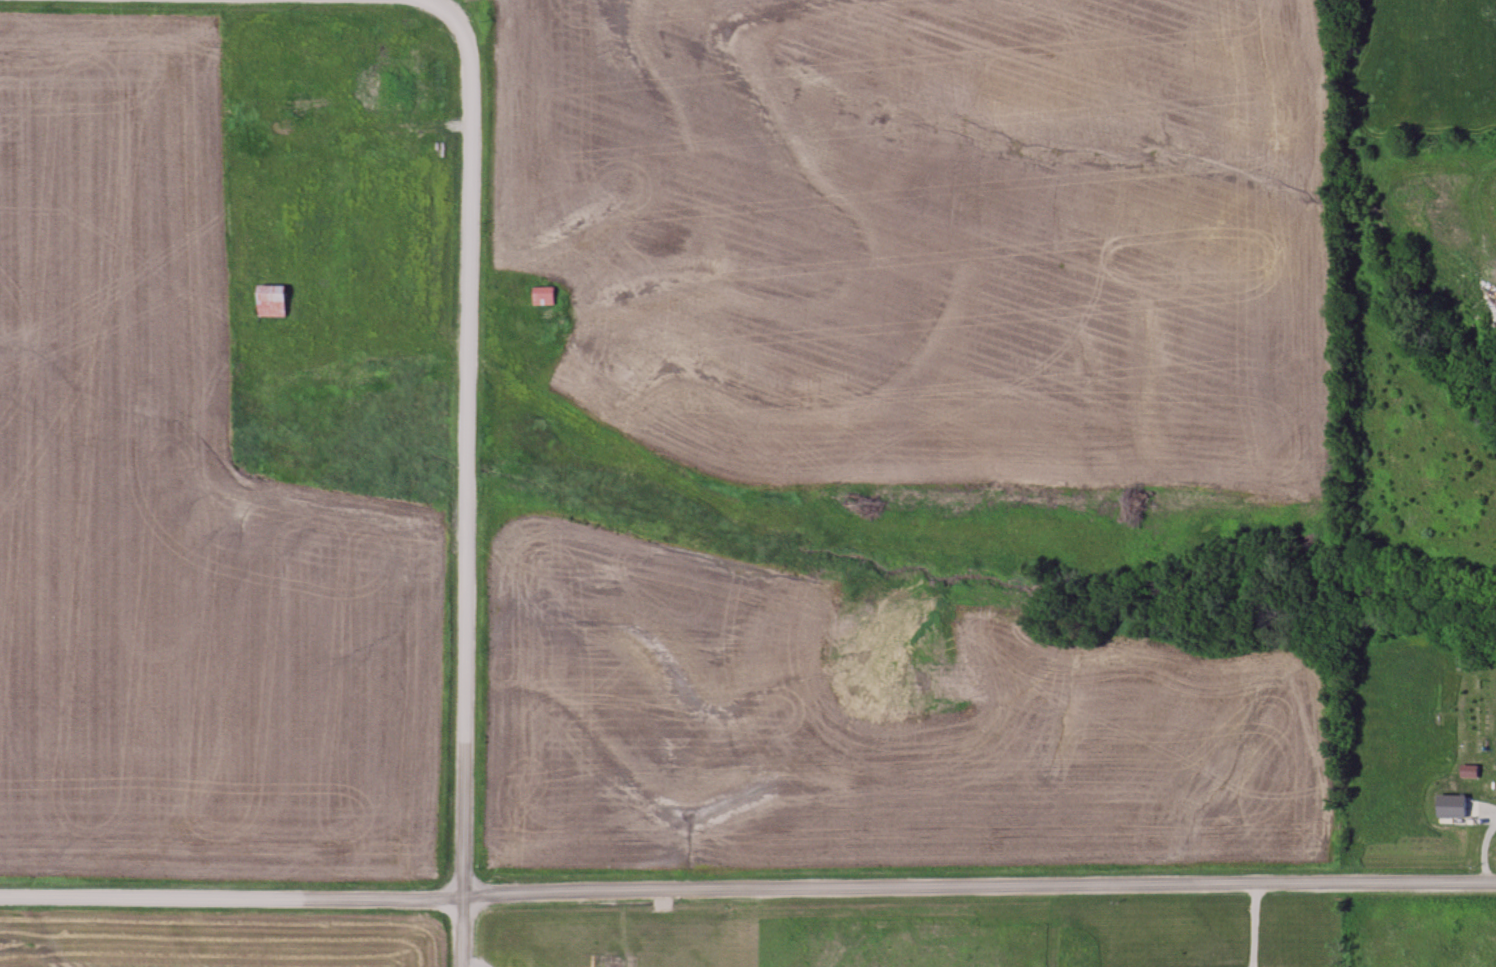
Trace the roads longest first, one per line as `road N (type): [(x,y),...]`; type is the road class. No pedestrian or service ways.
road 1 (residential): [(1495,883),(351,901),(0,897)]
road 2 (residential): [(463,966),(469,45),(460,26),(424,0)]

